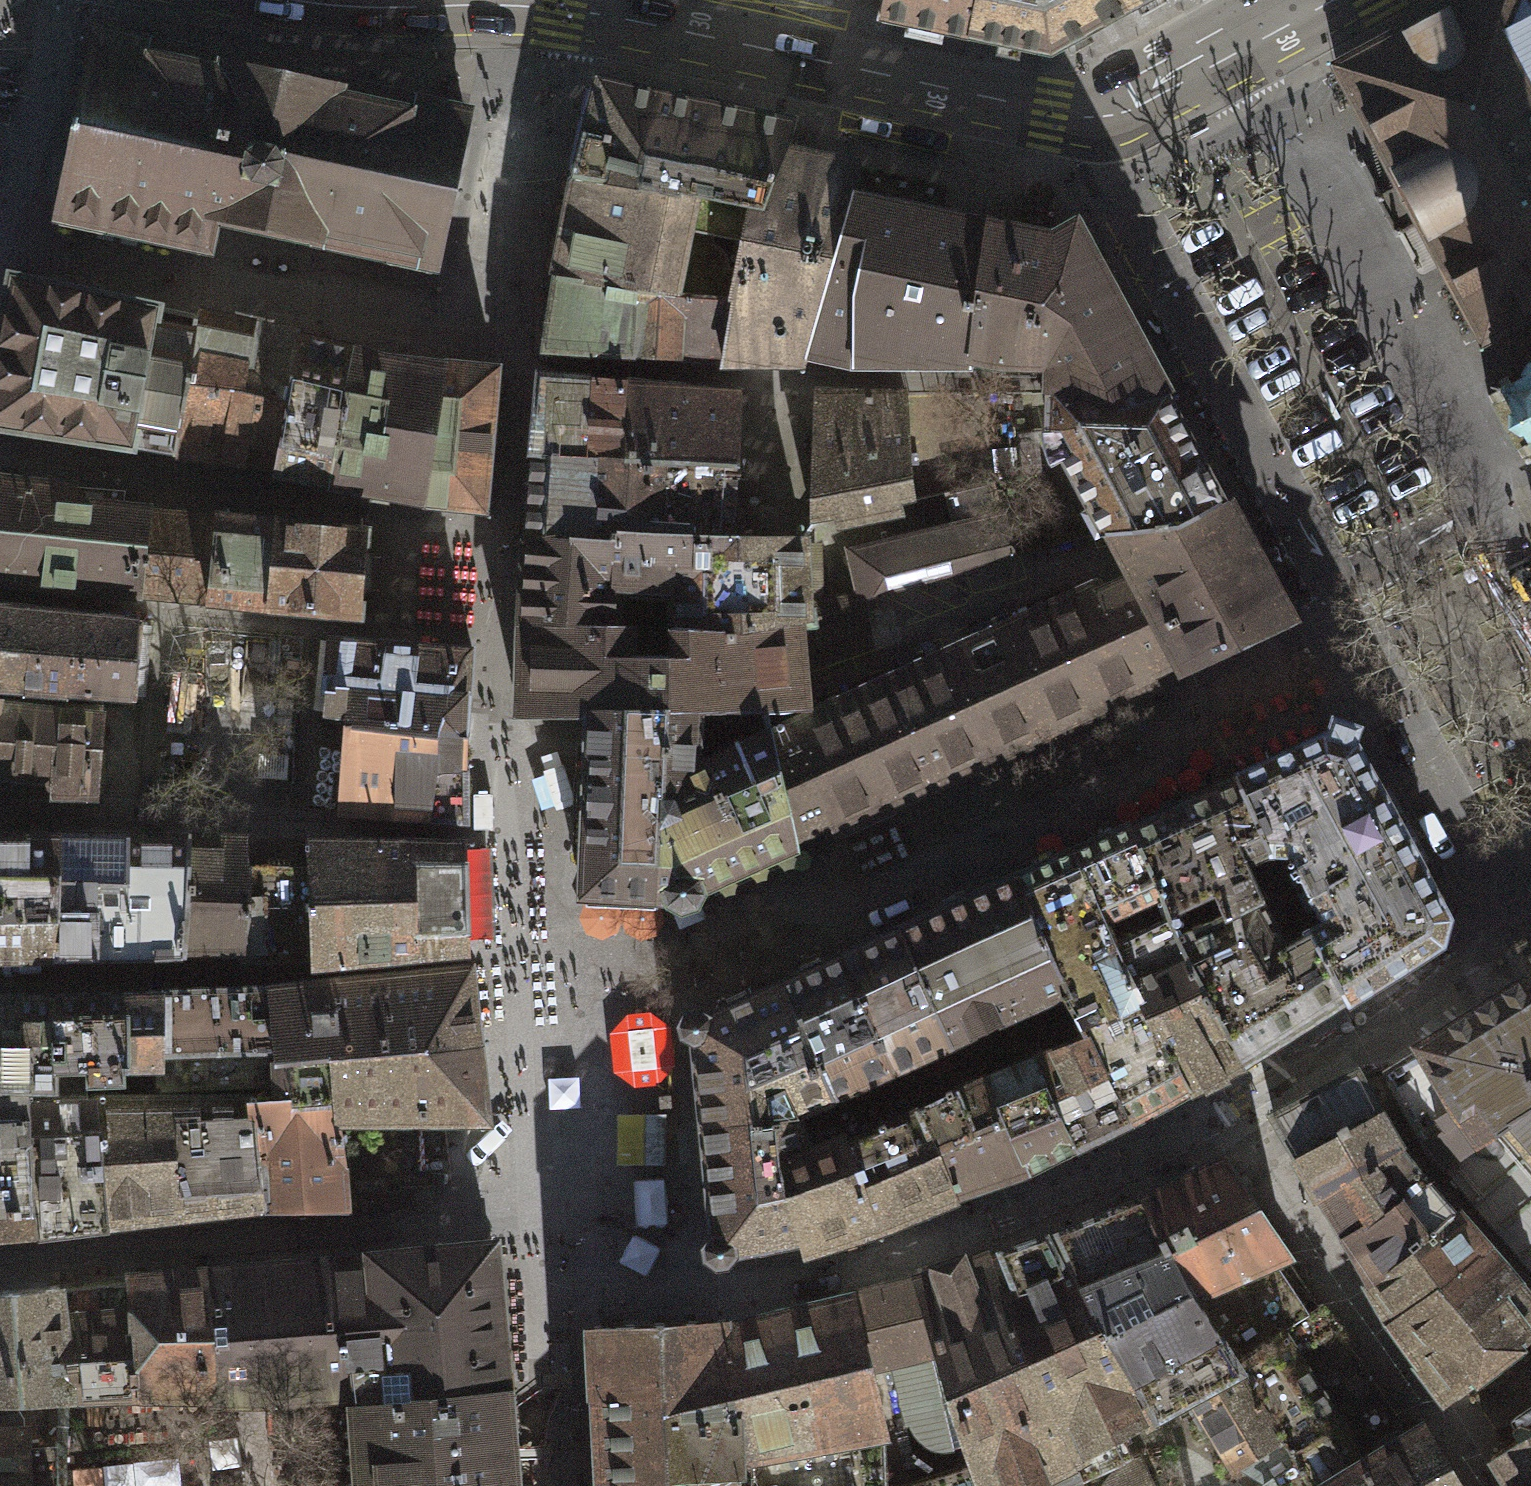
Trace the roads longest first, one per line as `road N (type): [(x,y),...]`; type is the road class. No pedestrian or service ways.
road 1 (tertiary): [(478,0),(556,4),(1099,121),(1242,40)]

